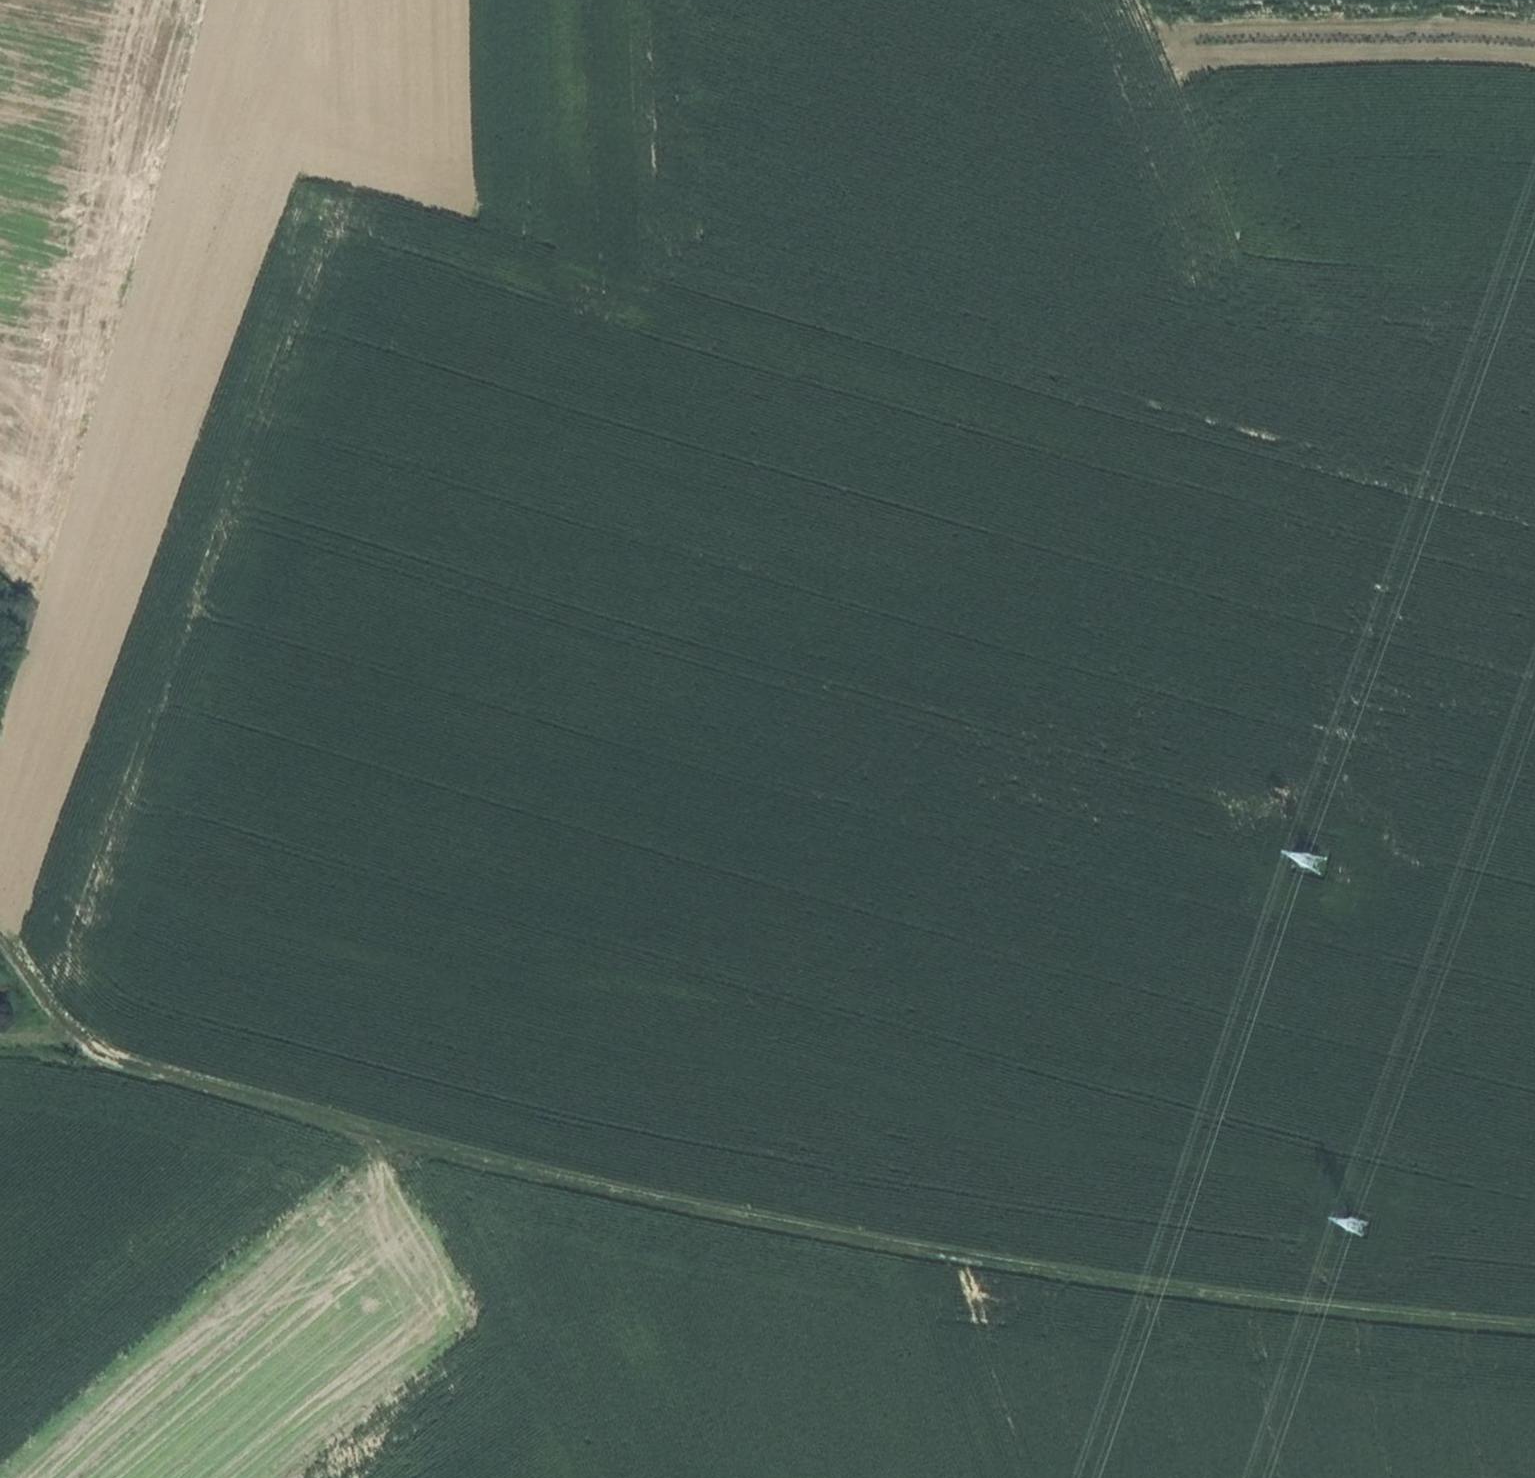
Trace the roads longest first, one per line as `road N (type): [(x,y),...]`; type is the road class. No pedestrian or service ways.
road 1 (track): [(1534,1329),(1314,1309),(953,1257),(485,1163),(95,1054),(0,1044)]
road 2 (track): [(95,1054),(0,940)]

